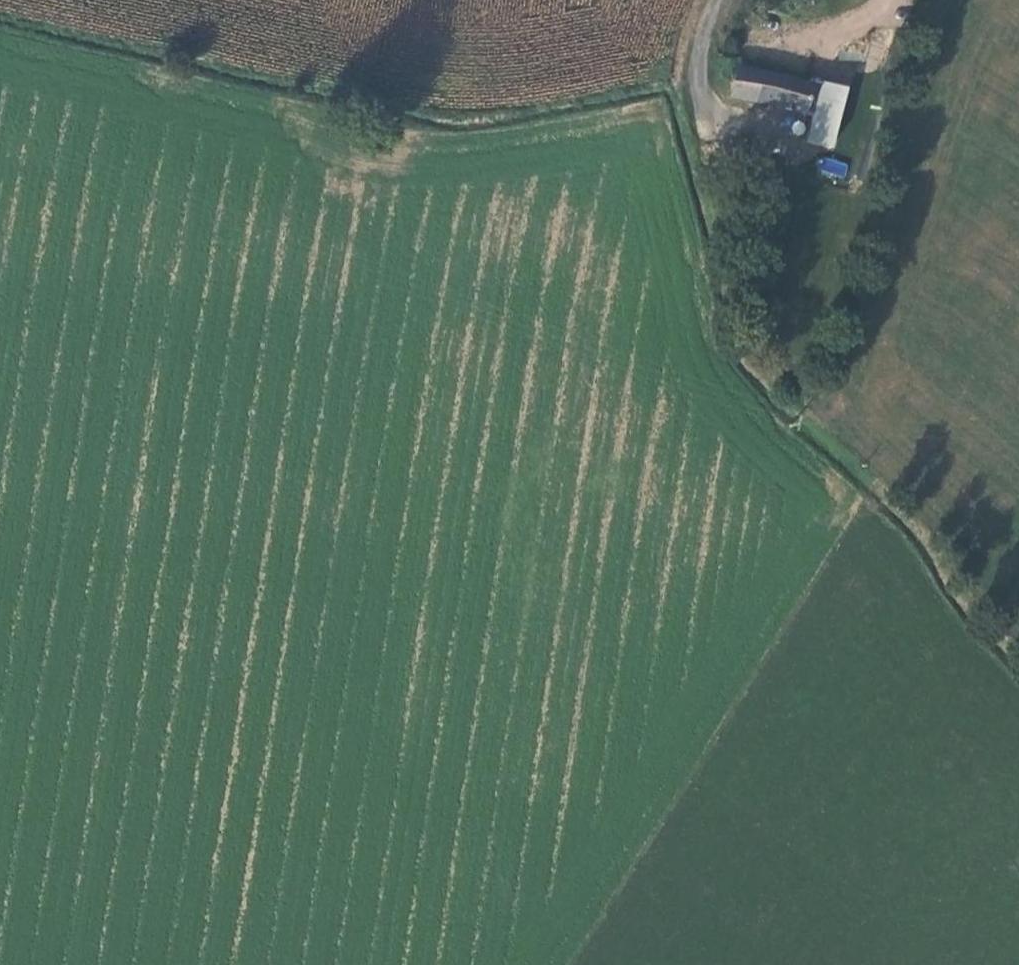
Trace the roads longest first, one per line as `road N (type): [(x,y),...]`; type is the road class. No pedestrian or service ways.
road 1 (unclassified): [(717,0),(702,37),(714,129)]

